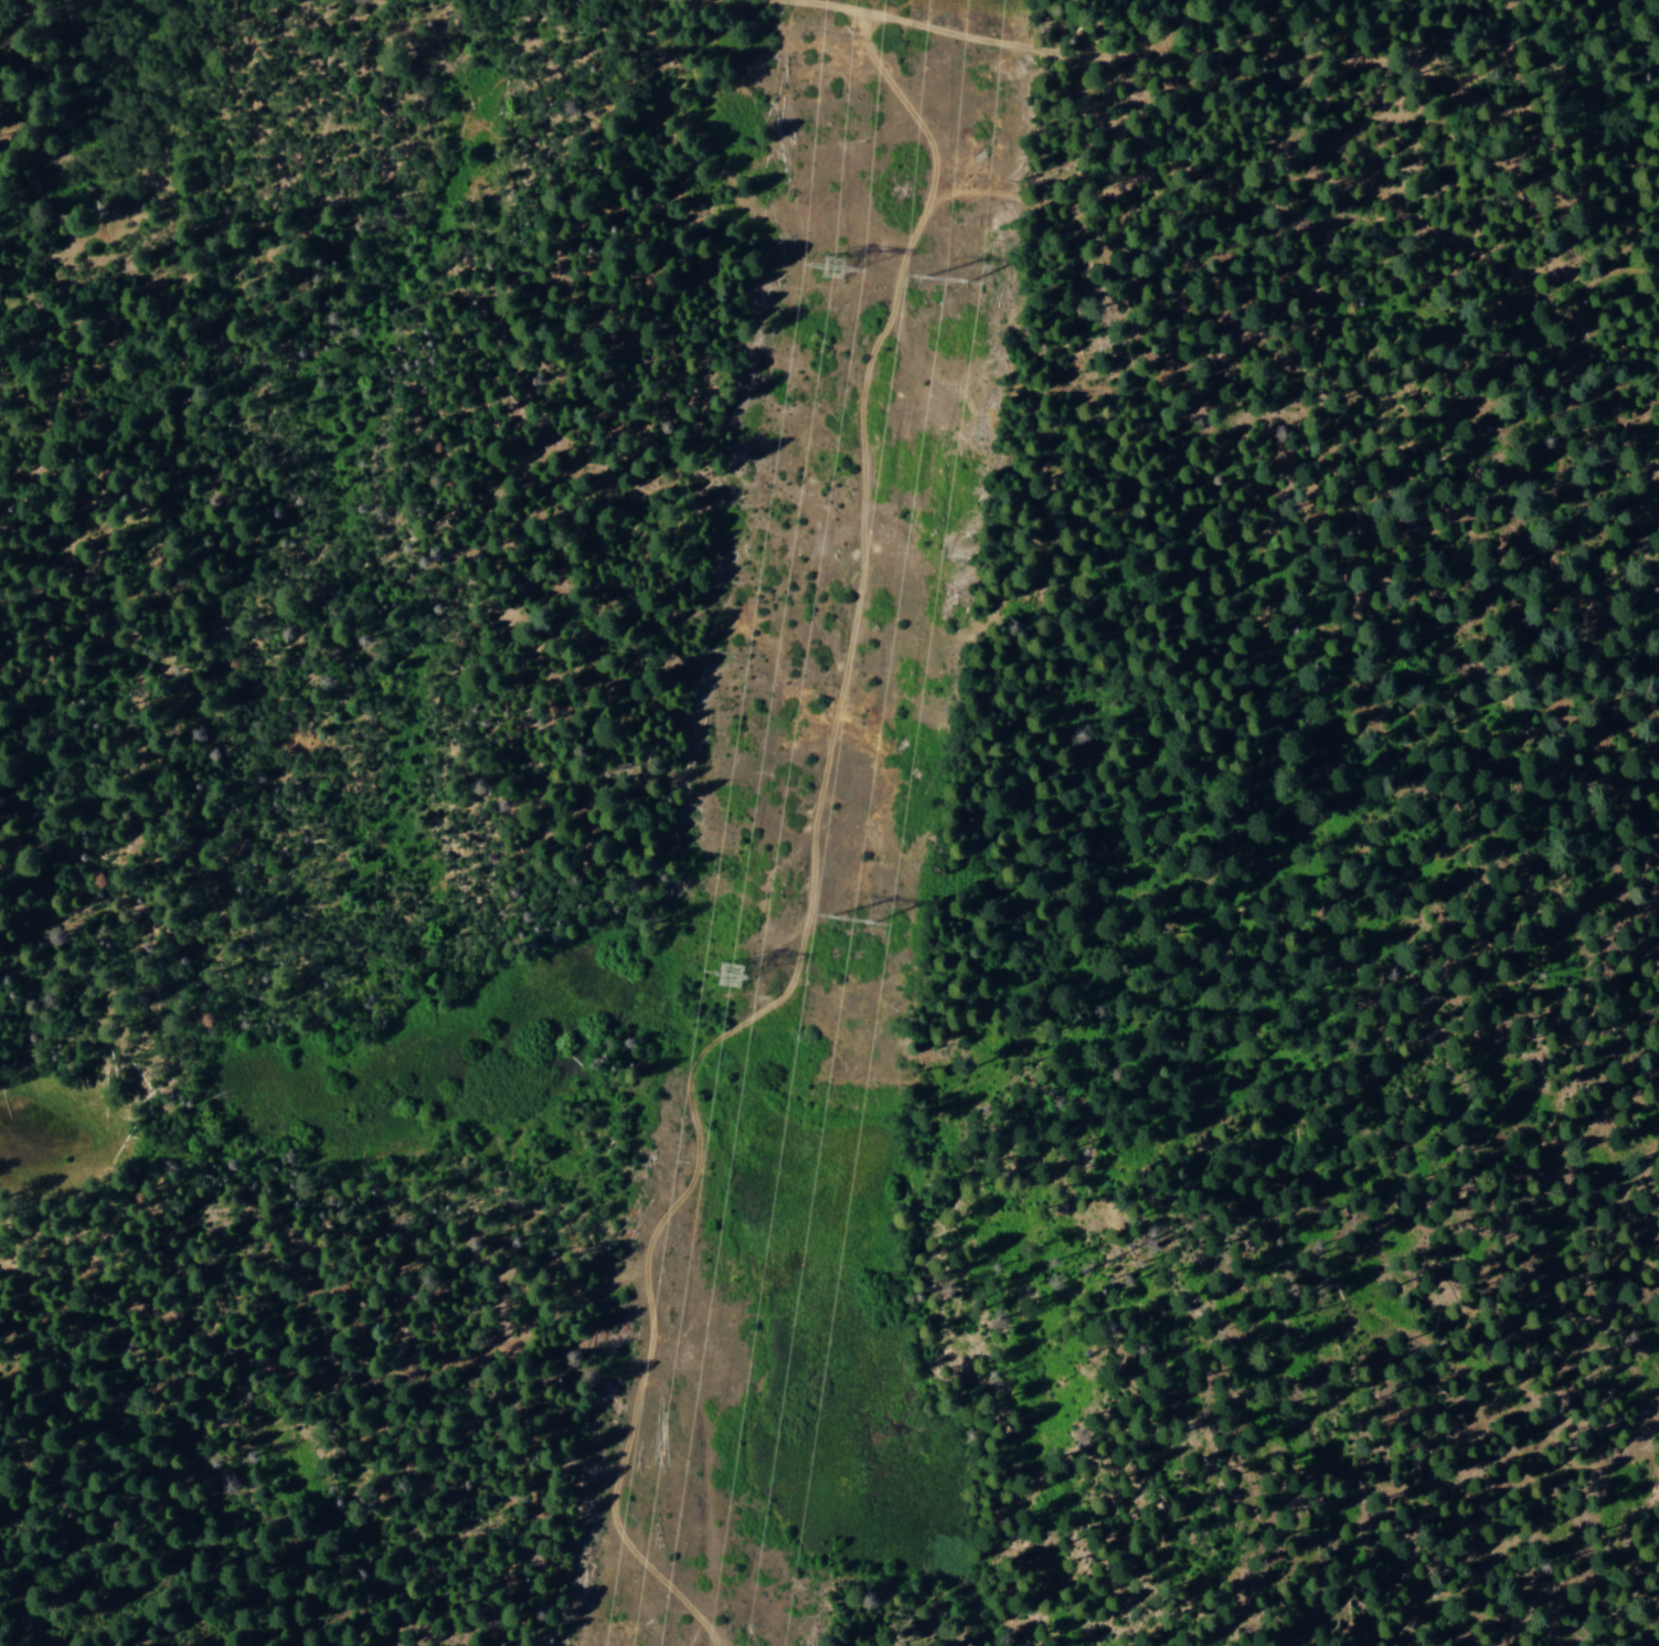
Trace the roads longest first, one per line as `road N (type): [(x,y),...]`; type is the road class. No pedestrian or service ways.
road 1 (residential): [(0,3),(200,14),(529,17),(830,40),(1396,183),(1658,237)]

